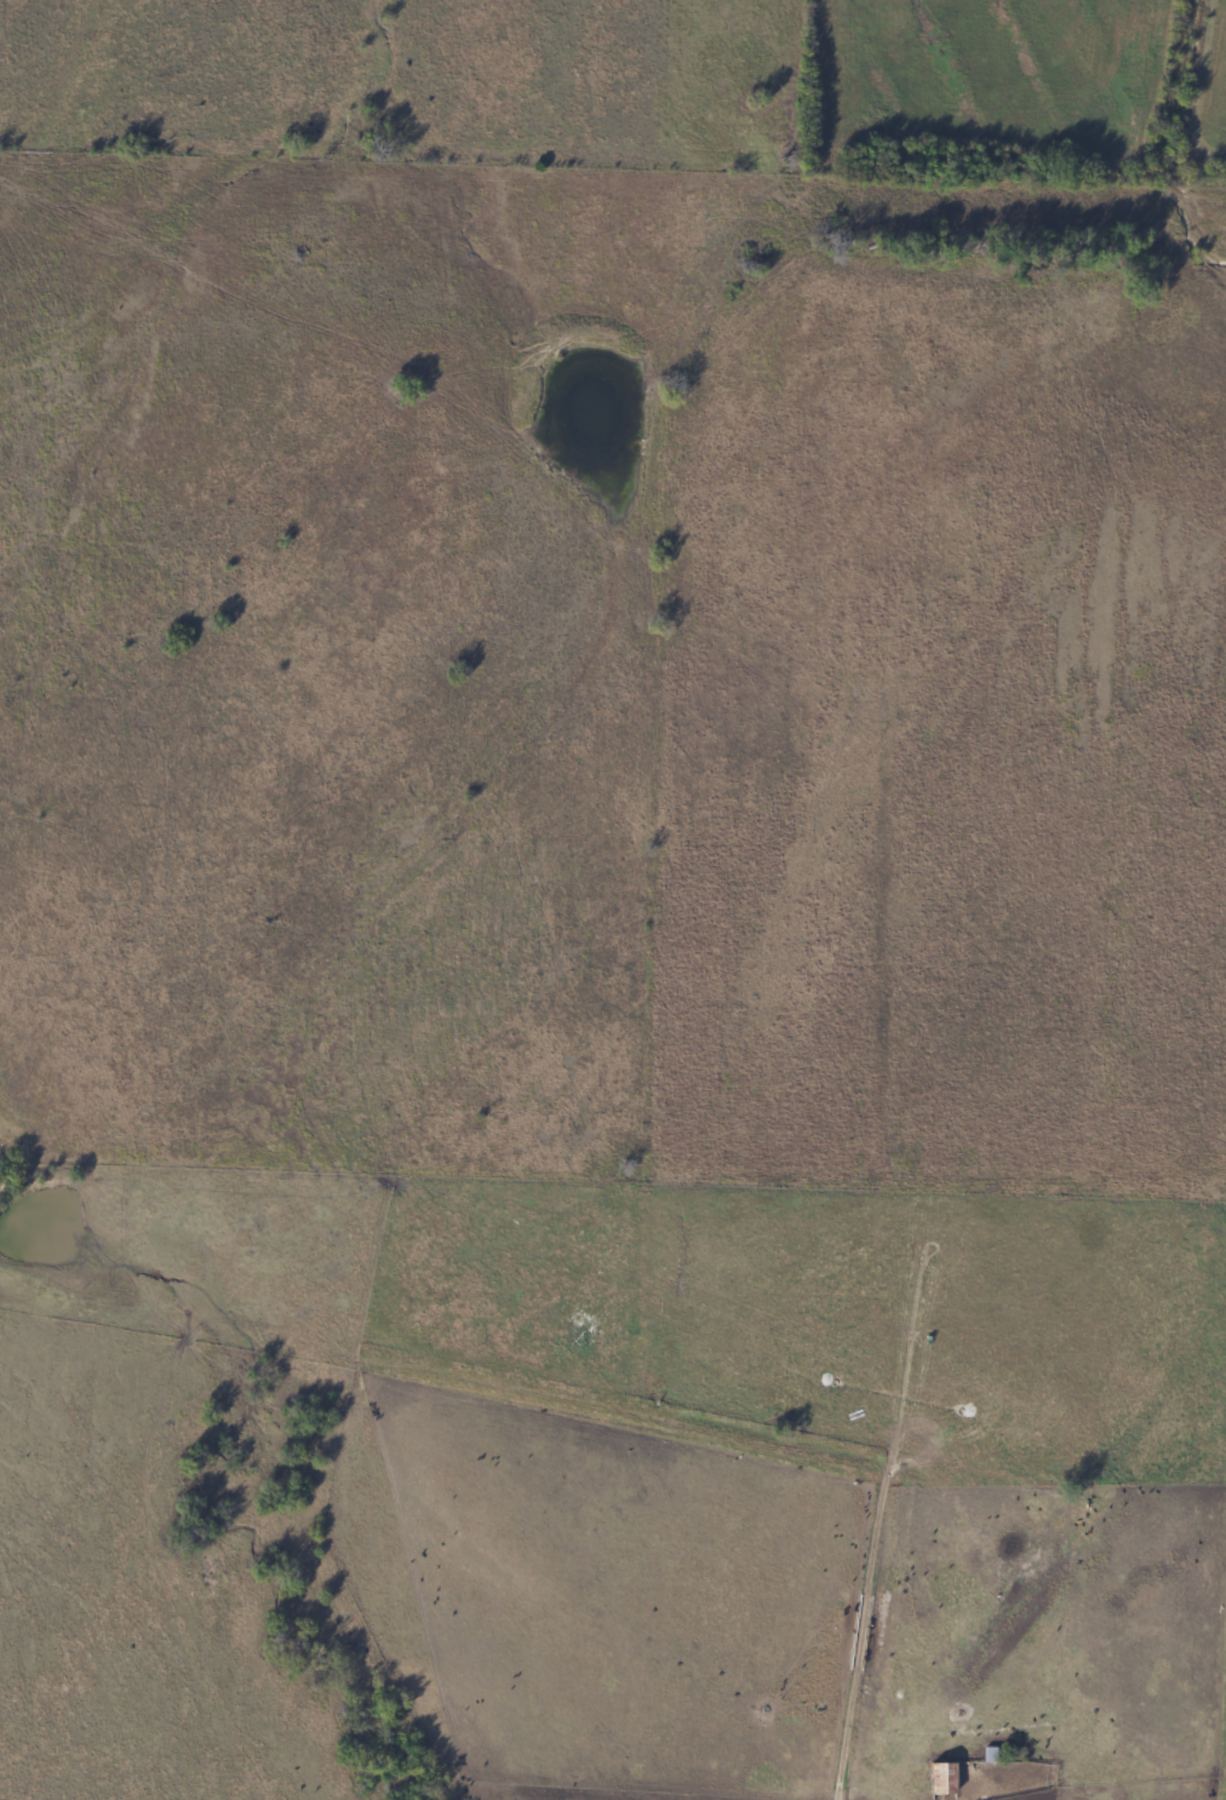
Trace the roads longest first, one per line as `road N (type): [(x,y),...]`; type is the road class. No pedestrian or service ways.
road 1 (residential): [(1225,185),(859,139),(522,51),(200,108),(92,323),(0,457)]

